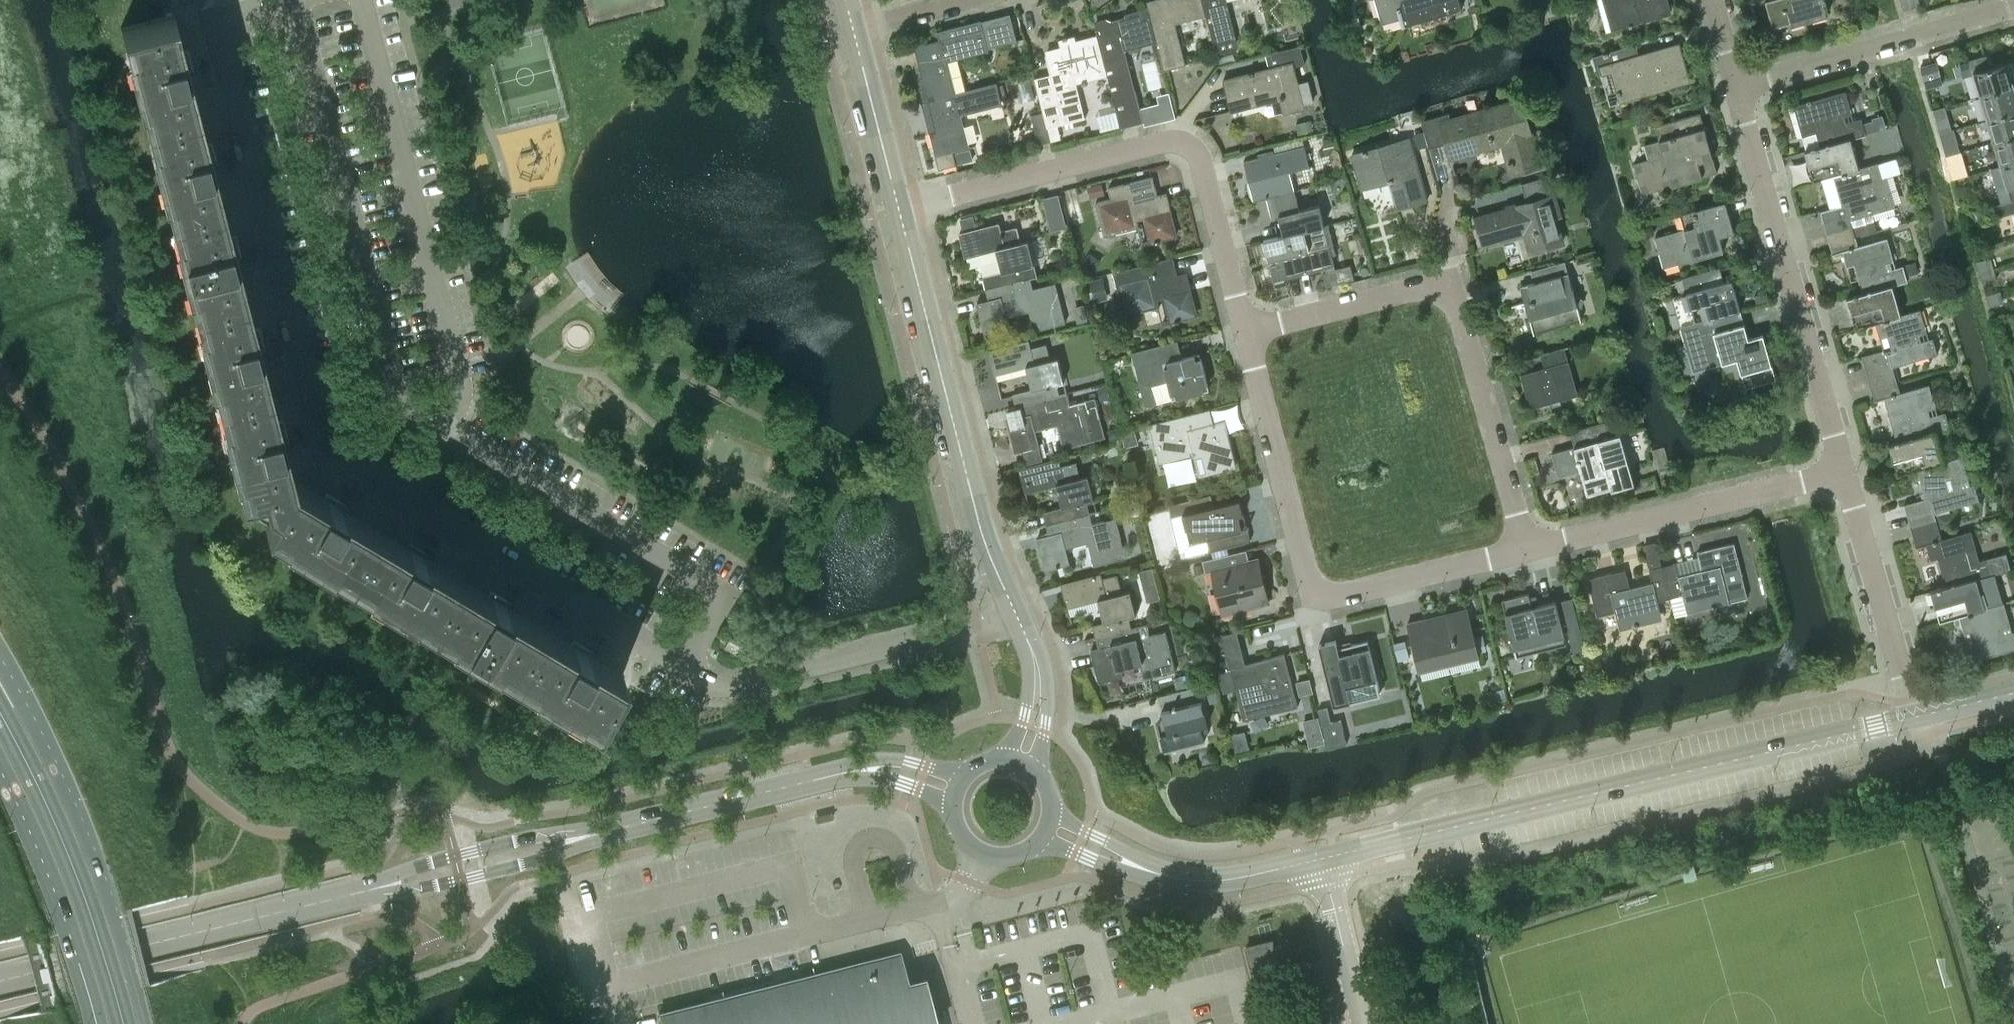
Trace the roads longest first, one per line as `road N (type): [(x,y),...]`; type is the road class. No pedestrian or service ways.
road 1 (residential): [(229,0),(219,37),(326,451),(722,688),(1014,617)]
road 2 (tertiary): [(1322,858),(1911,716)]
road 3 (residential): [(1246,334),(1200,159),(1174,142),(900,211)]
road 4 (residential): [(1527,549),(1314,599),(1246,334)]
road 5 (residential): [(1246,334),(1450,279),(1527,549)]
road 6 (residential): [(1014,617),(987,554),(900,211)]
road 7 (primary): [(144,1023),(76,814),(0,657)]
road 8 (residential): [(1848,466),(1736,91)]
road 9 (tertiary): [(310,903),(459,881),(550,858),(658,813)]
road 10 (tertiary): [(658,813),(469,852),(310,903)]
road 11 (residential): [(1848,466),(1527,549)]
road 12 (tertiary): [(310,903),(0,978)]
road 13 (tertiary): [(955,791),(908,772),(859,770),(658,813)]
road 14 (residential): [(1736,91),(2013,7)]
road 15 (tertiary): [(1049,827),(1179,879),(1228,880),(1322,858)]
road 16 (primary): [(0,764),(47,864),(96,1023)]
road 17 (residential): [(1911,716),(1848,466)]
road 18 (residential): [(900,211),(852,32)]
road 19 (unclassified): [(1363,1023),(1322,858)]
road 20 (tertiary): [(955,791),(956,825),(982,853),(1018,855),(1049,827)]

